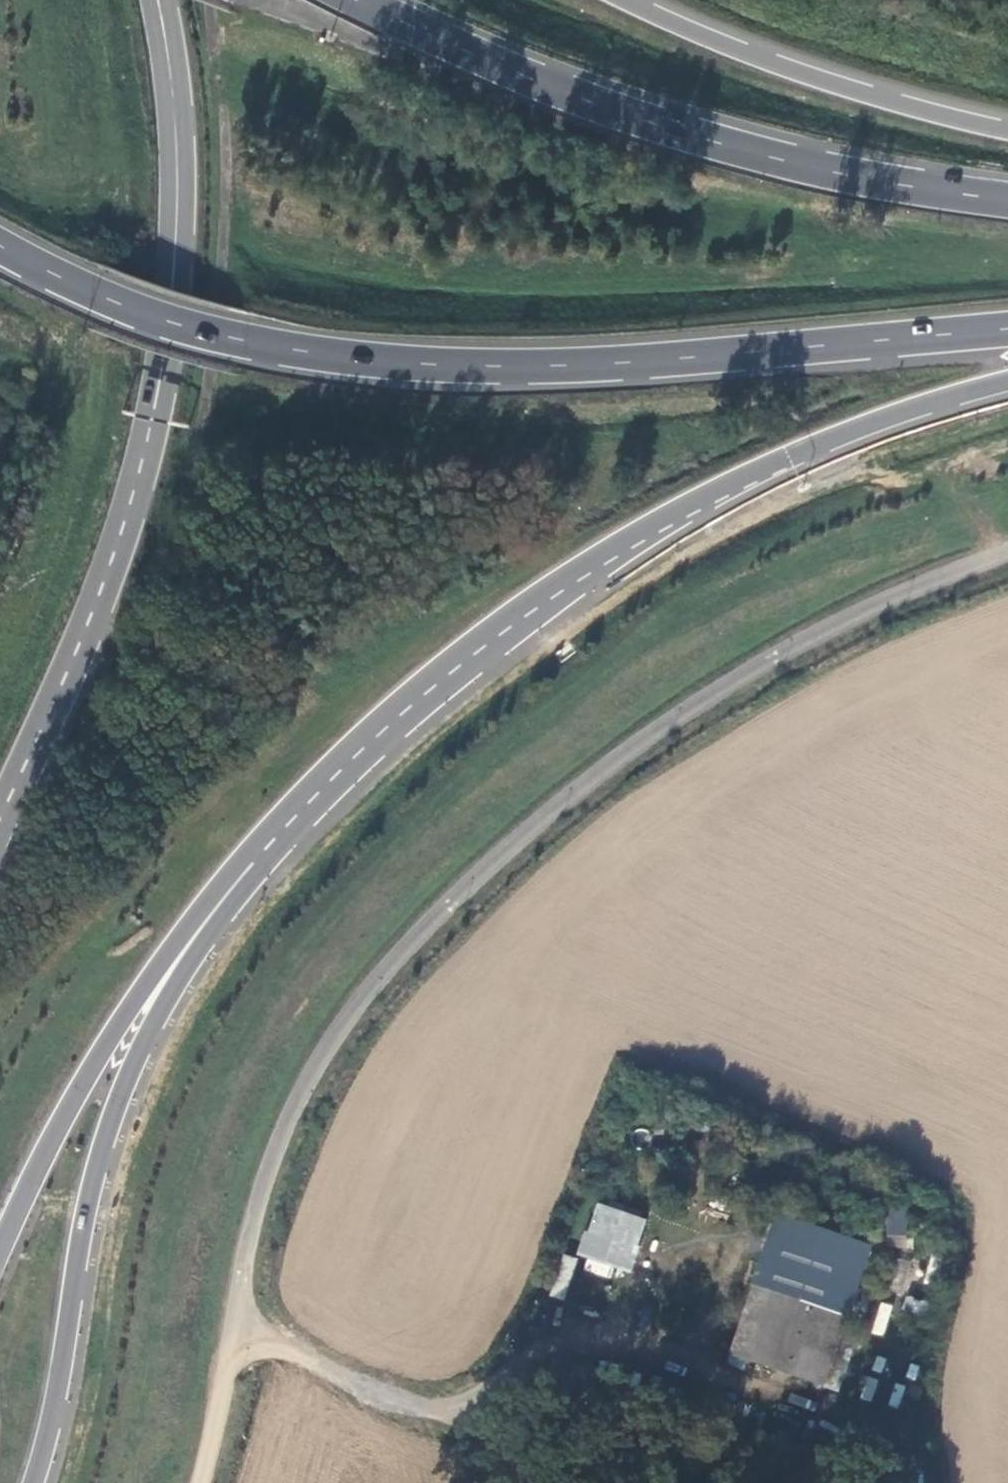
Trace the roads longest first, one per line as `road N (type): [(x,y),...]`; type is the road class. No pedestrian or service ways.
road 1 (unclassified): [(201,1482),(266,1179),(322,1057),(404,951),(553,809),(663,726),(834,624),(1007,551)]
road 2 (trunk): [(0,245),(97,293),(200,327),(415,361),(649,360),(1007,328)]
road 3 (trunk): [(276,837),(449,673),(635,535),(809,446),(1007,379)]
road 4 (trunk): [(34,1482),(92,1190),(128,1075),(171,992),(276,837)]
road 5 (trunk): [(1007,198),(715,140),(461,46)]
road 6 (trunk): [(0,1250),(54,1135),(145,983),(243,855),(276,837)]
road 7 (primary): [(152,424),(172,359),(187,193),(168,0)]
road 8 (trunk): [(152,424),(169,190),(149,0)]
road 9 (primary): [(0,818),(88,623),(152,424)]
road 10 (trunk): [(1007,130),(837,85),(626,0)]
road 11 (unclassified): [(461,46),(287,0)]
road 12 (track): [(577,1482),(476,1403)]

